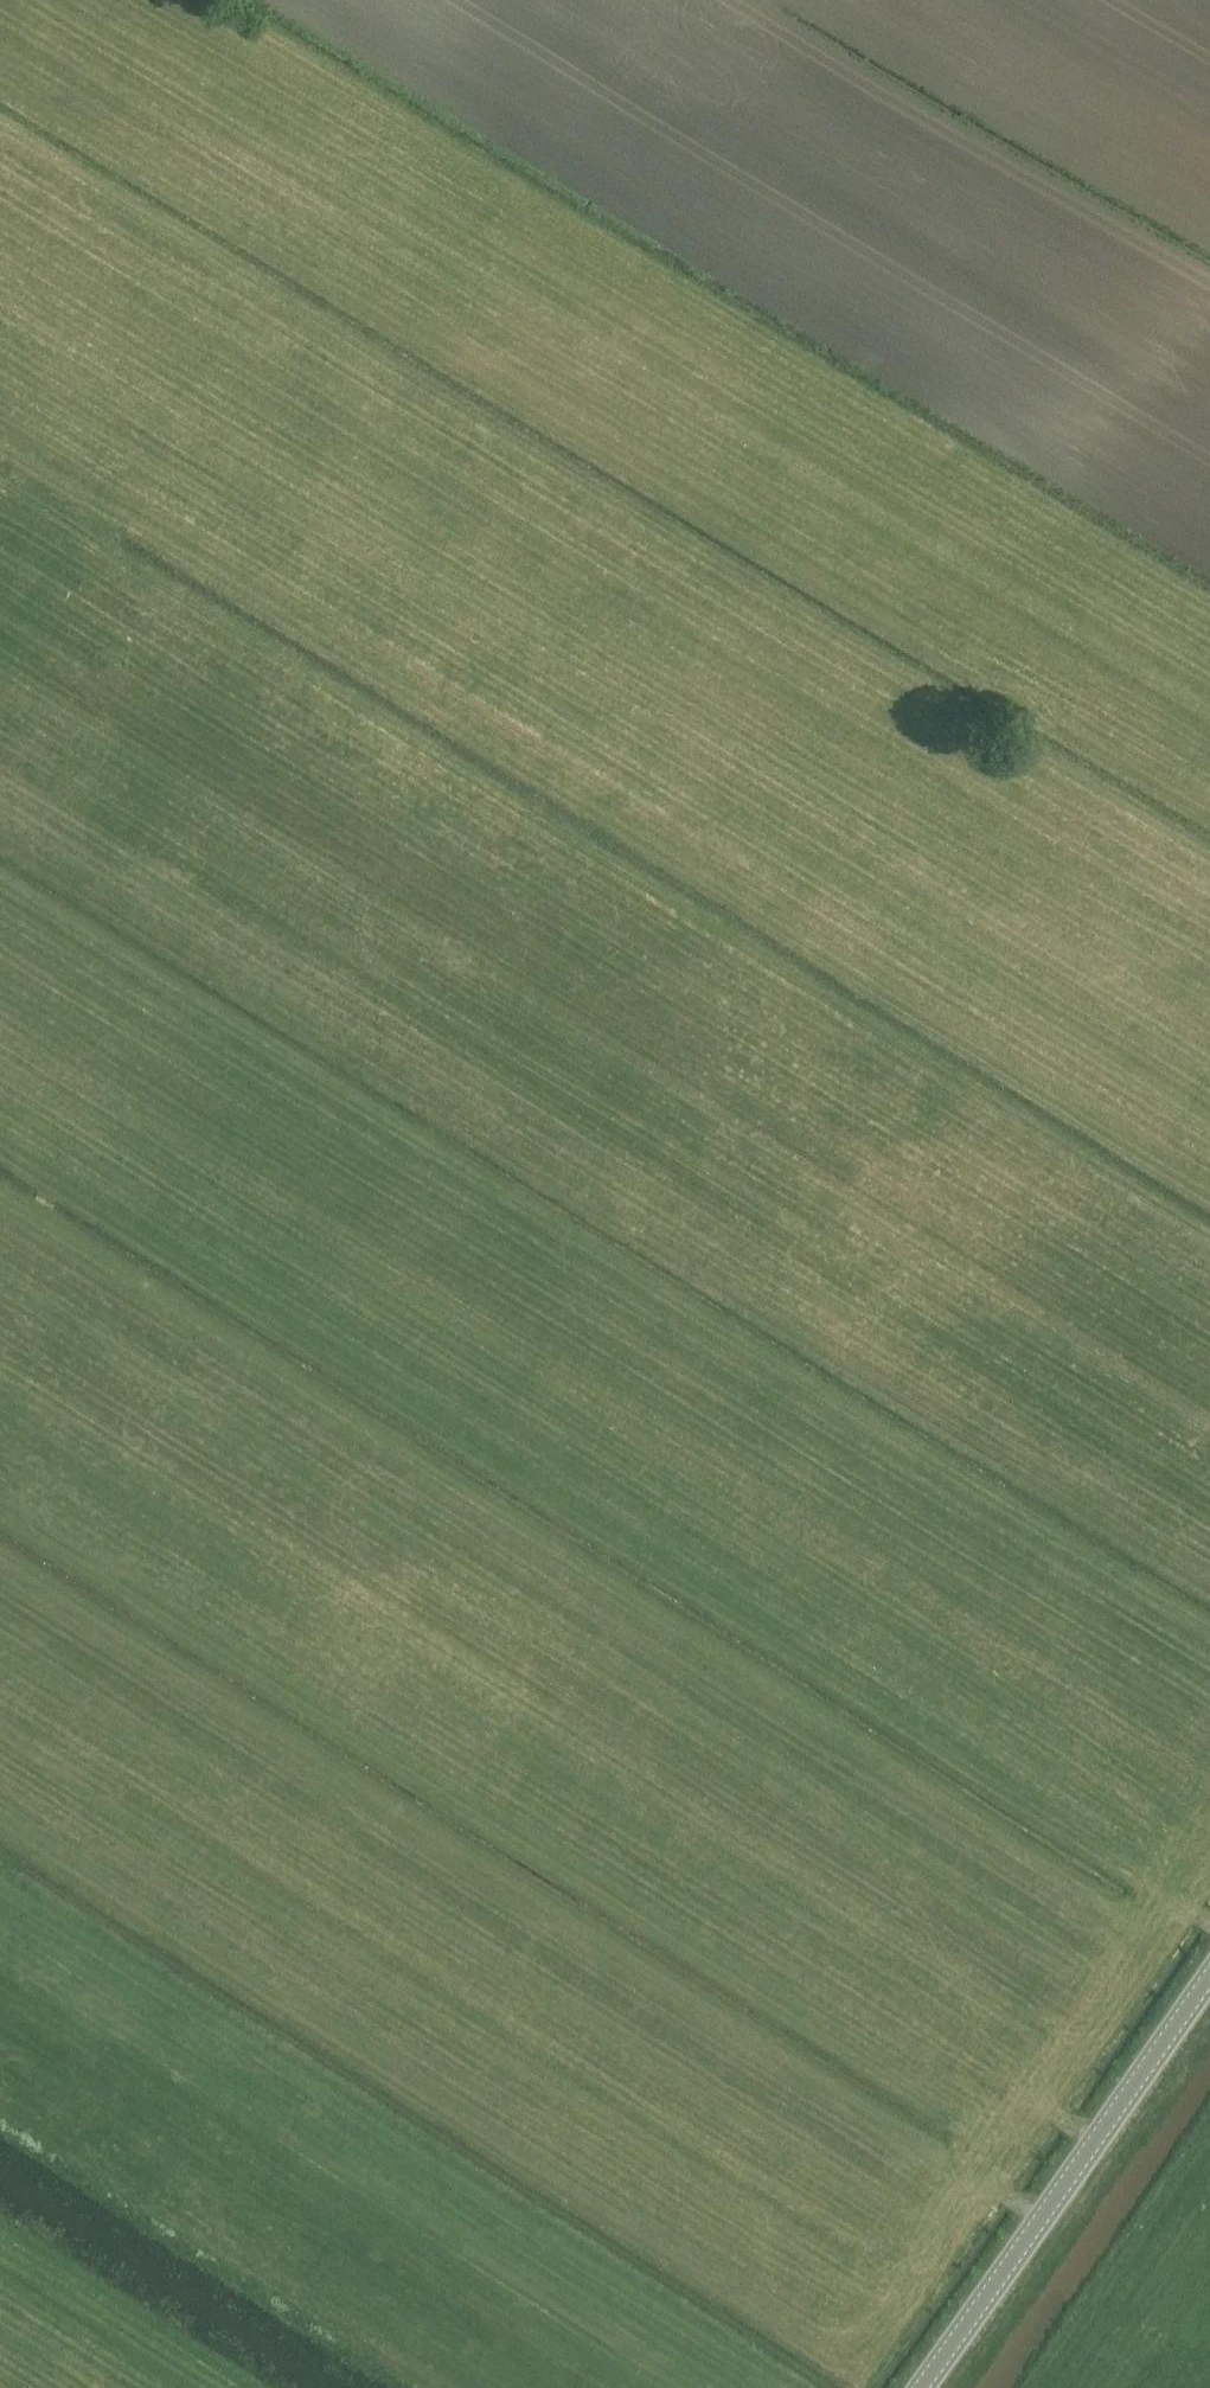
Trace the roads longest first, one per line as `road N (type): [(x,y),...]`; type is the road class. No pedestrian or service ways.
road 1 (tertiary): [(919,2387),(1209,1974)]

